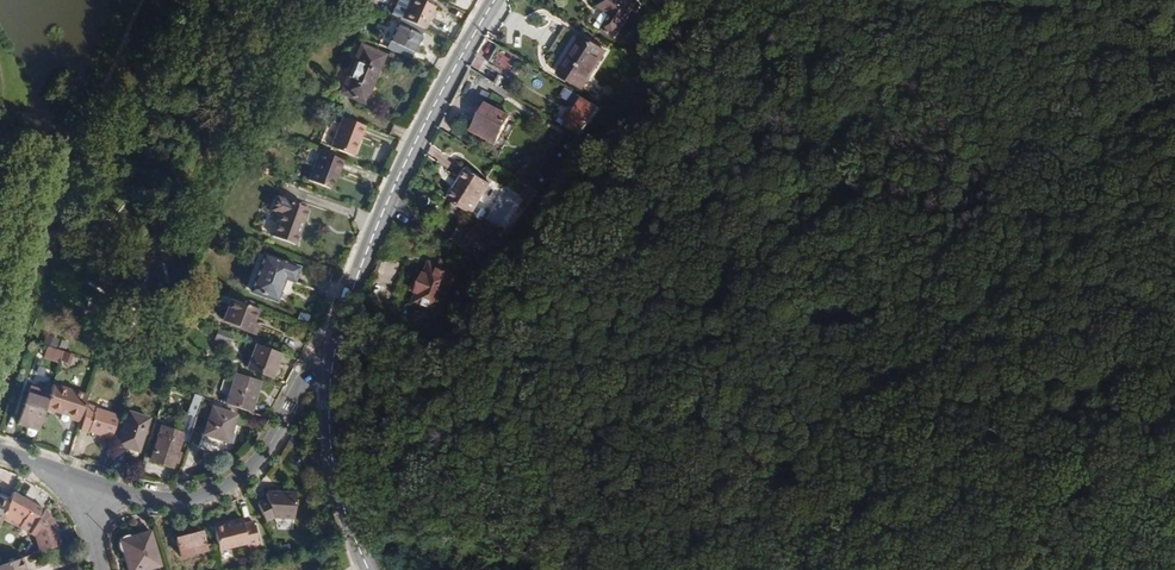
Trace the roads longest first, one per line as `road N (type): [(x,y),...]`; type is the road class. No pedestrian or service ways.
road 1 (secondary): [(494,0),(406,157),(338,333)]
road 2 (residential): [(96,488),(173,502),(238,480),(274,438),(338,333)]
road 3 (secondary): [(338,333),(323,389),(327,450),(365,569)]

